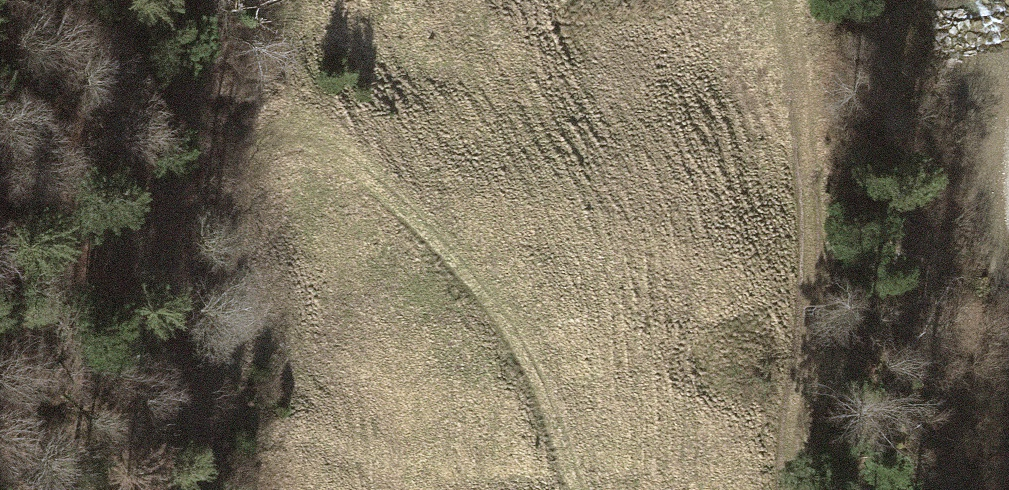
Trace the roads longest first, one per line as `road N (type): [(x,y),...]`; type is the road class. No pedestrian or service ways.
road 1 (track): [(571,489),(456,262),(336,147),(279,141),(231,181),(208,425),(188,489)]
road 2 (track): [(791,0),(804,173),(798,489)]
road 3 (track): [(11,489),(4,441),(20,335),(0,250)]

